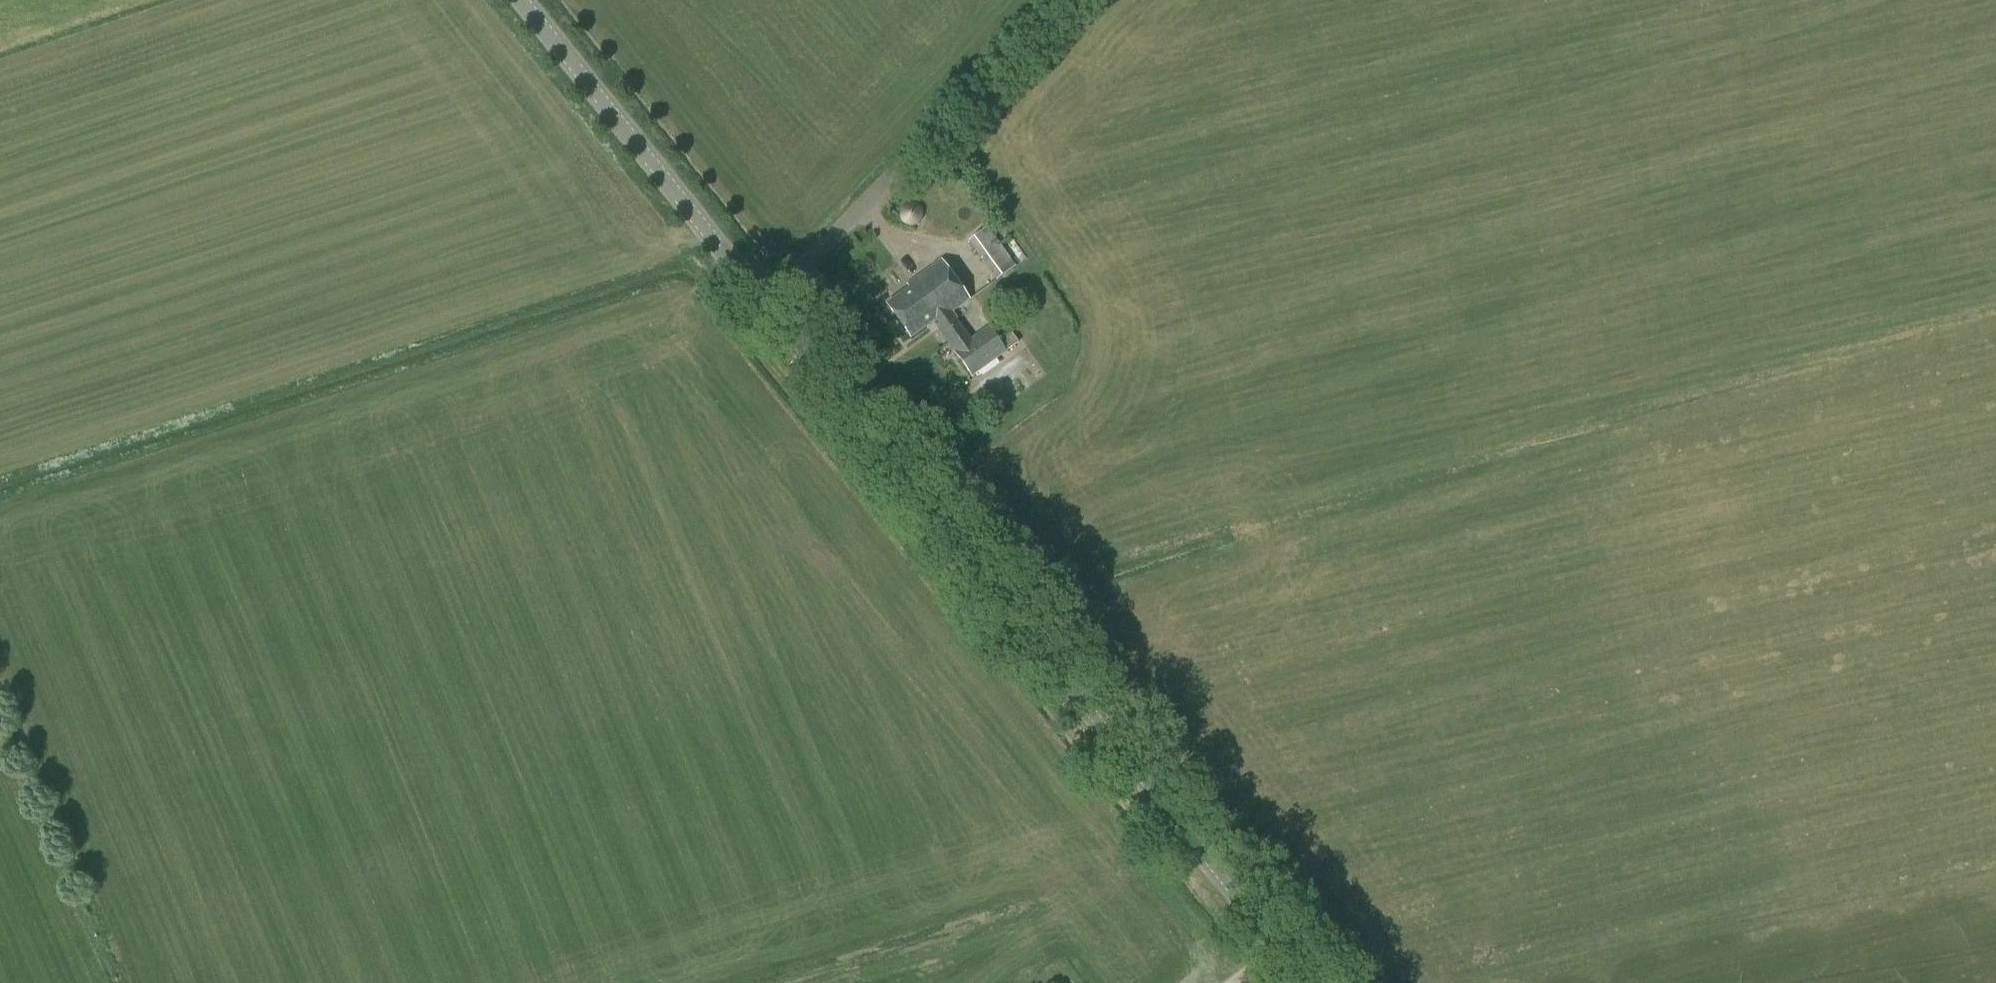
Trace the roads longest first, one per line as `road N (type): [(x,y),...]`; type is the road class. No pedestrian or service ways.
road 1 (tertiary): [(1309,982),(764,304)]
road 2 (unclassified): [(764,304),(1058,0)]
road 3 (tertiary): [(764,304),(521,0)]

